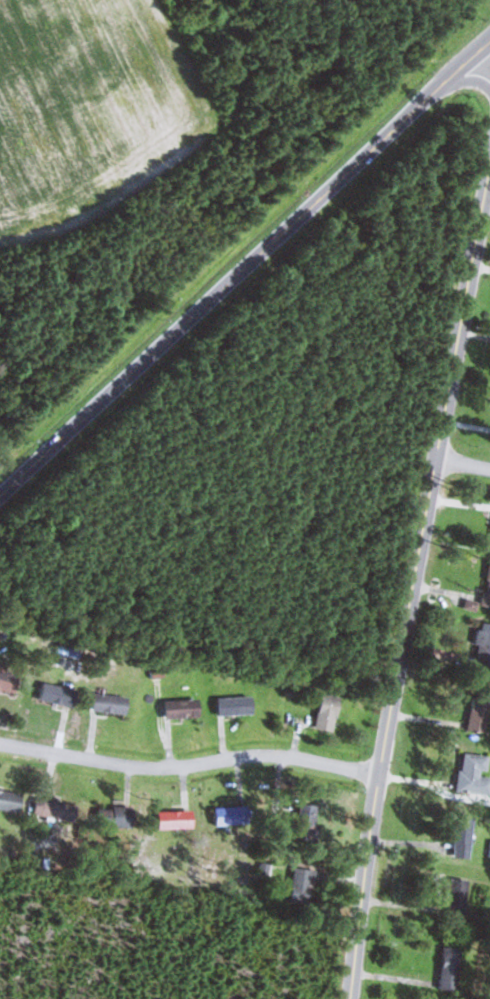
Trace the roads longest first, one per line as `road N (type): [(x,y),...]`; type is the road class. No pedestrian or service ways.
road 1 (residential): [(352,998),(379,775),(489,181)]
road 2 (secondary): [(0,493),(489,39)]
road 3 (residential): [(379,775),(277,753),(174,769),(0,744)]

